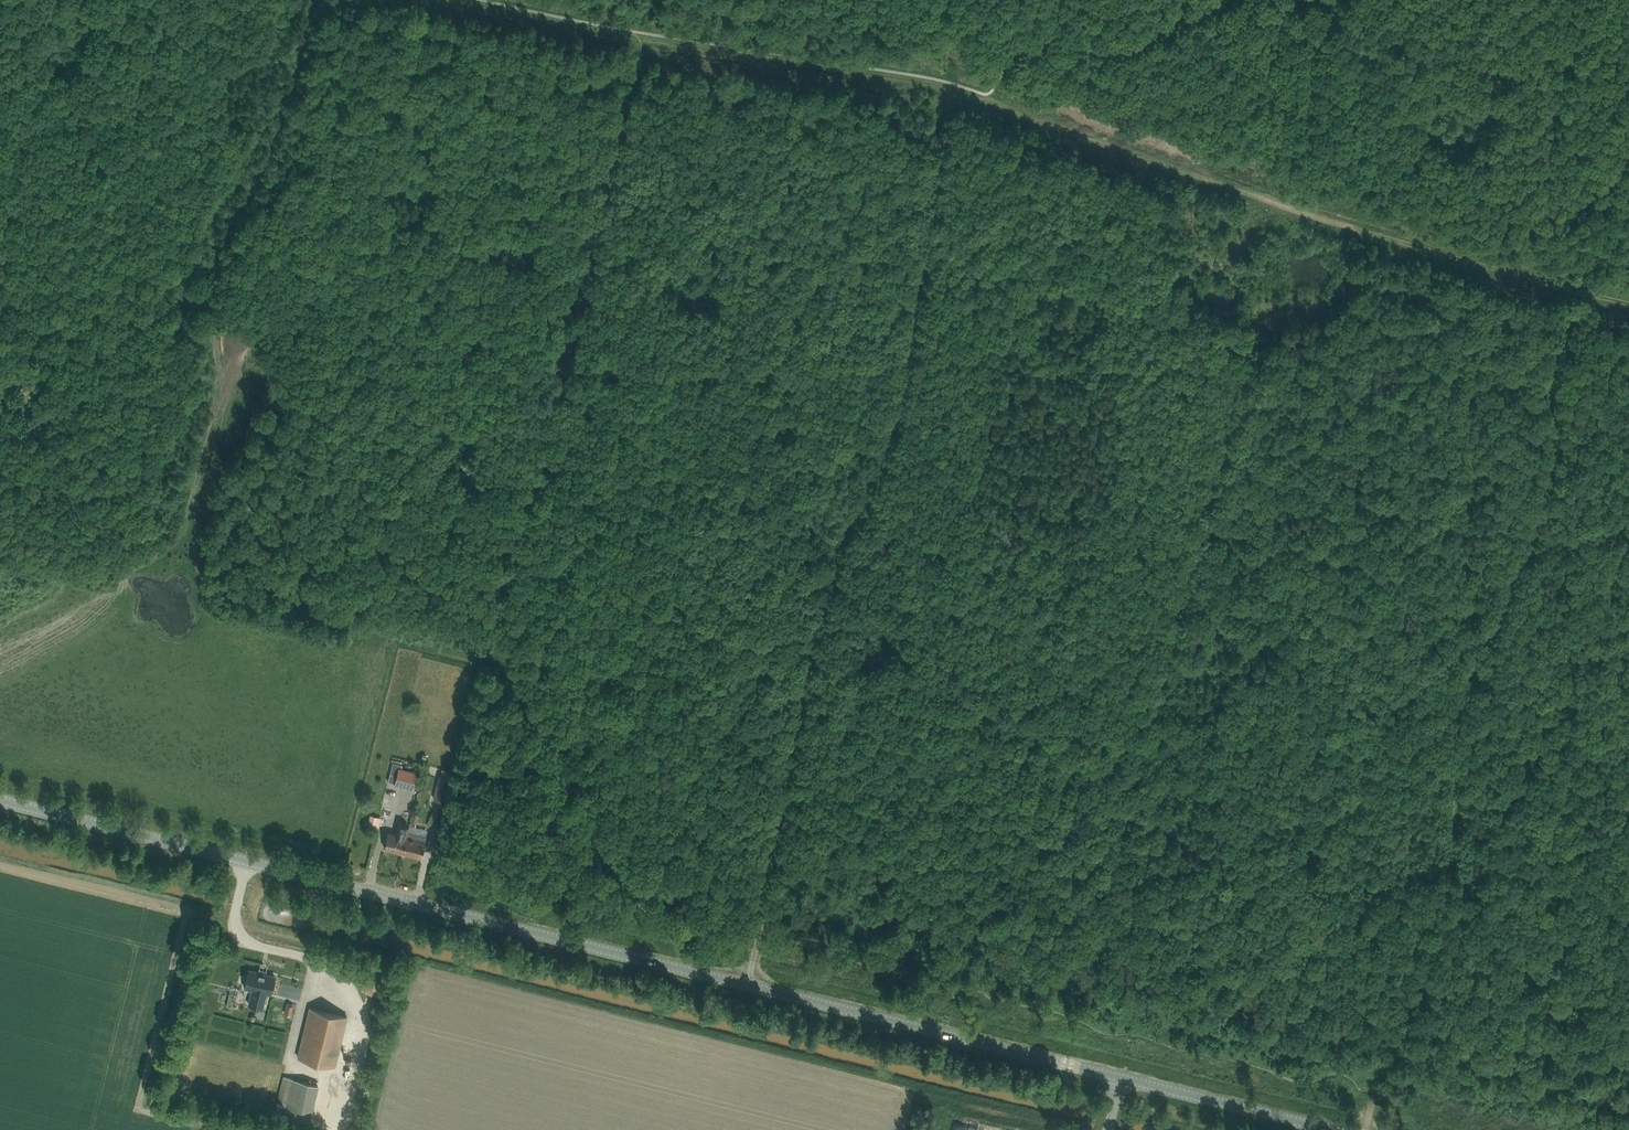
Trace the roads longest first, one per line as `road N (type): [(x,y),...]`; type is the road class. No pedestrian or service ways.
road 1 (tertiary): [(1330,1129),(0,801)]
road 2 (track): [(747,986),(832,568),(881,464),(904,388),(956,92)]
road 3 (track): [(1628,303),(1389,239),(956,92)]
road 4 (track): [(542,465),(645,40)]
road 5 (track): [(1469,675),(1456,731),(1439,935),(1375,1086)]
road 6 (track): [(1628,149),(1569,319),(1546,491)]
road 7 (track): [(212,282),(215,391),(196,494),(174,542),(113,591)]
road 8 (track): [(376,637),(400,635),(493,658),(542,465)]
road 9 (track): [(645,40),(956,92)]
road 10 (track): [(225,239),(272,143),(313,0)]
road 11 (track): [(1546,491),(1469,675)]
road 12 (track): [(449,0),(615,34)]

